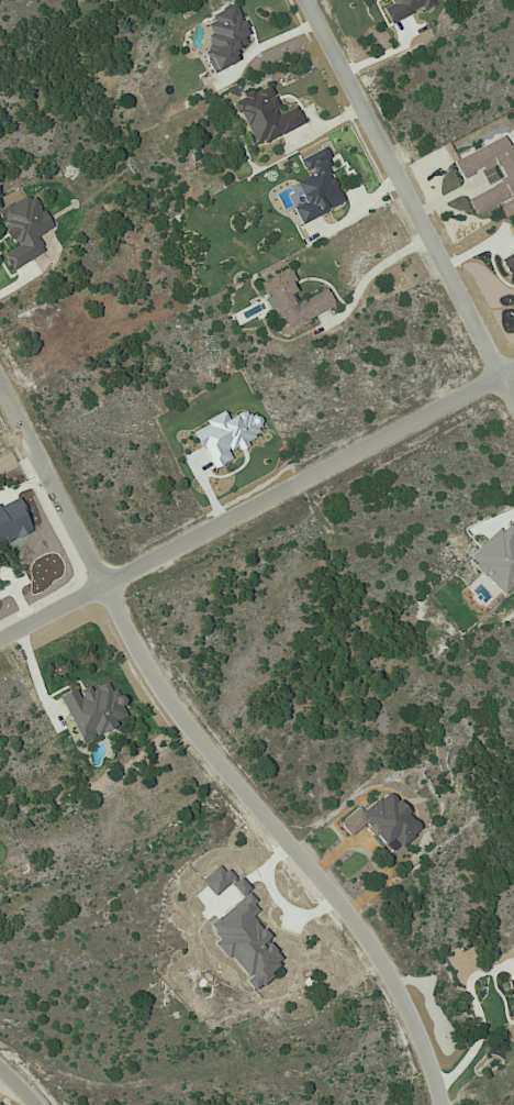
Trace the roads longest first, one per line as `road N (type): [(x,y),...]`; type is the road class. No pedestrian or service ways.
road 1 (residential): [(0,387),(154,678),(410,997),(444,1104)]
road 2 (residential): [(0,638),(513,360)]
road 3 (residential): [(513,403),(304,0)]

